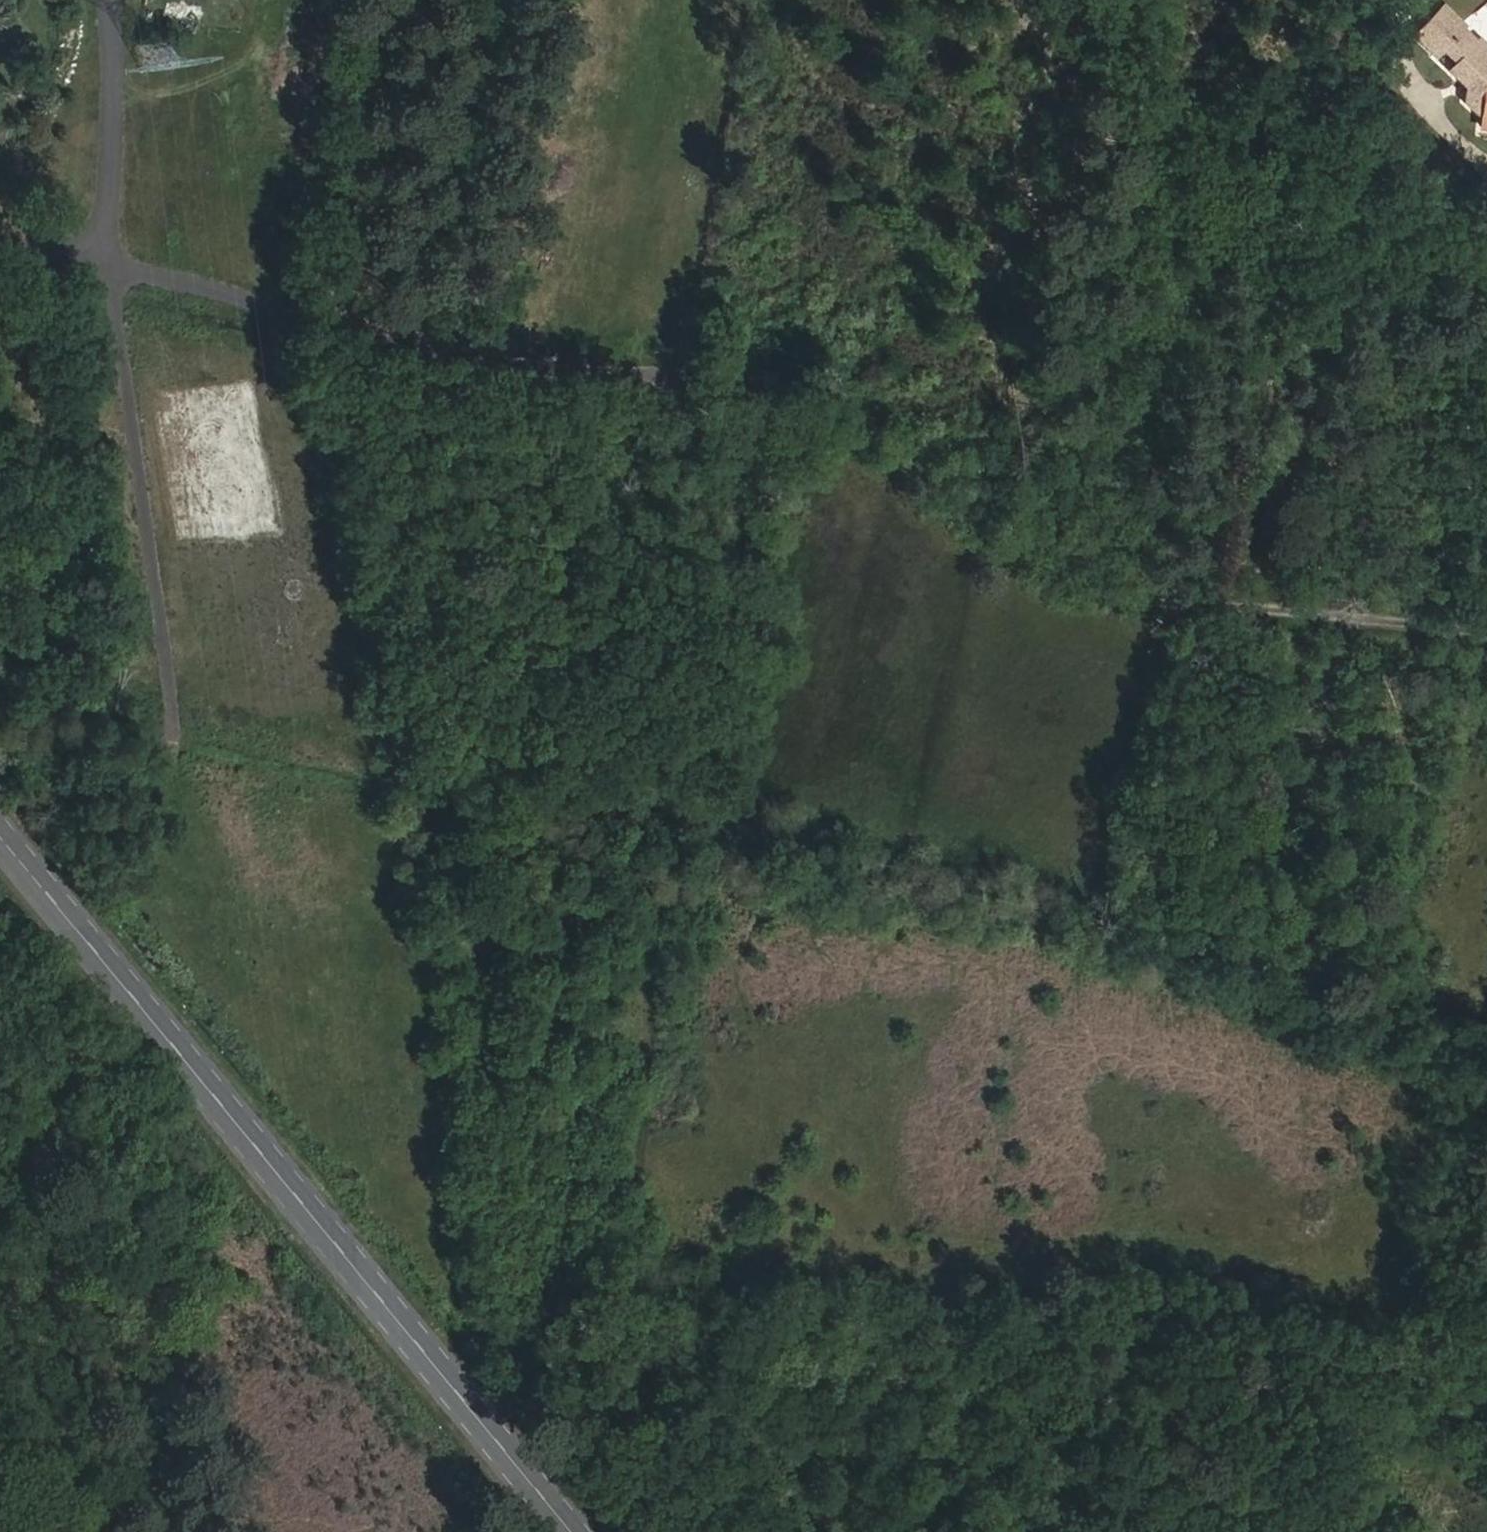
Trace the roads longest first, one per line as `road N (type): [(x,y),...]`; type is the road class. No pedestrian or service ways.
road 1 (secondary): [(0,842),(563,1531)]
road 2 (unclassified): [(1205,603),(1486,637)]

